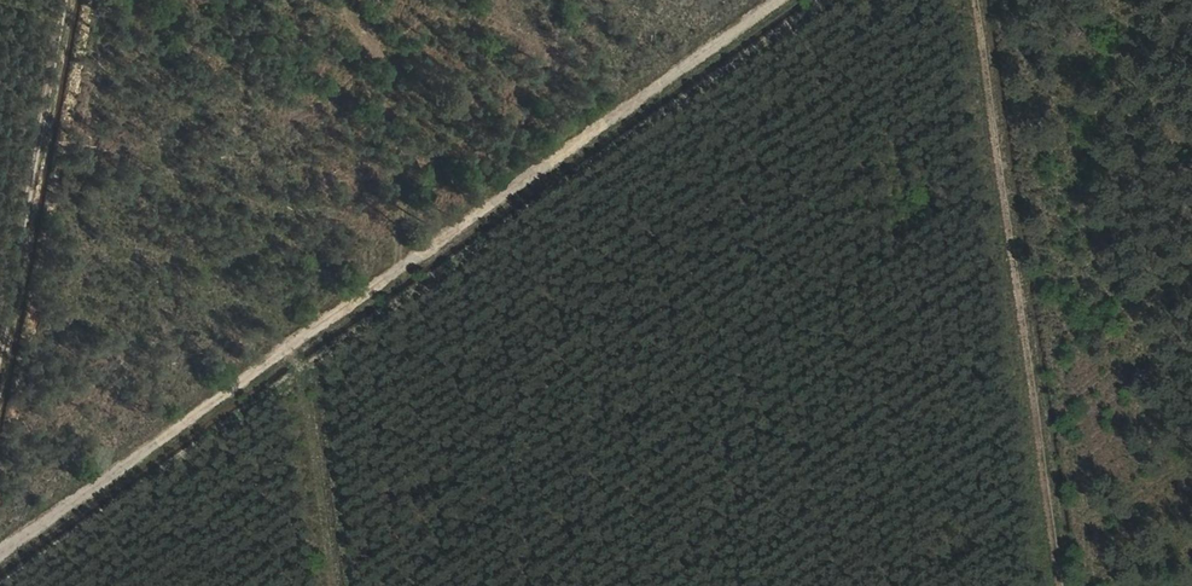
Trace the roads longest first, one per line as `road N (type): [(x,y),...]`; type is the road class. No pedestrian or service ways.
road 1 (track): [(0,396),(71,0)]

